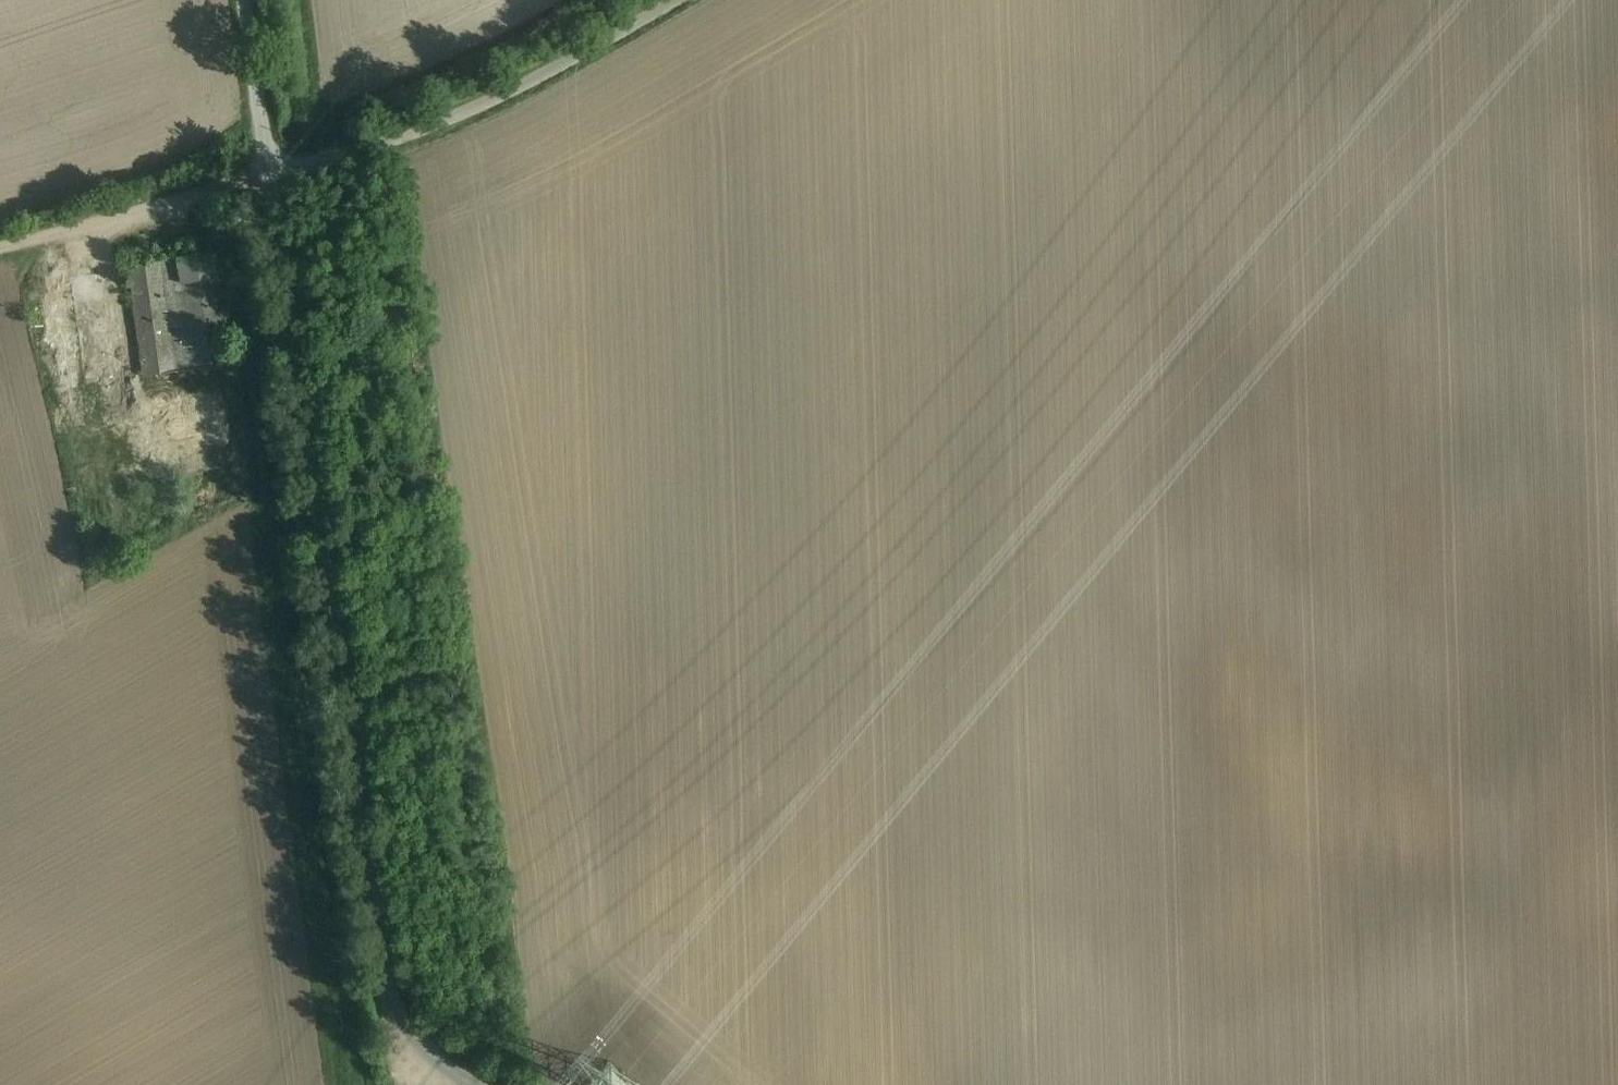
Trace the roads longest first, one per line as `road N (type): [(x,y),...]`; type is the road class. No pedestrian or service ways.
road 1 (unclassified): [(265,170),(384,970),(402,1024),(422,1048),(480,1084)]
road 2 (unclassified): [(656,0),(527,74),(265,170)]
road 3 (track): [(1546,0),(1603,366)]
road 4 (track): [(265,170),(0,249)]
road 5 (unclassified): [(244,0),(265,170)]

